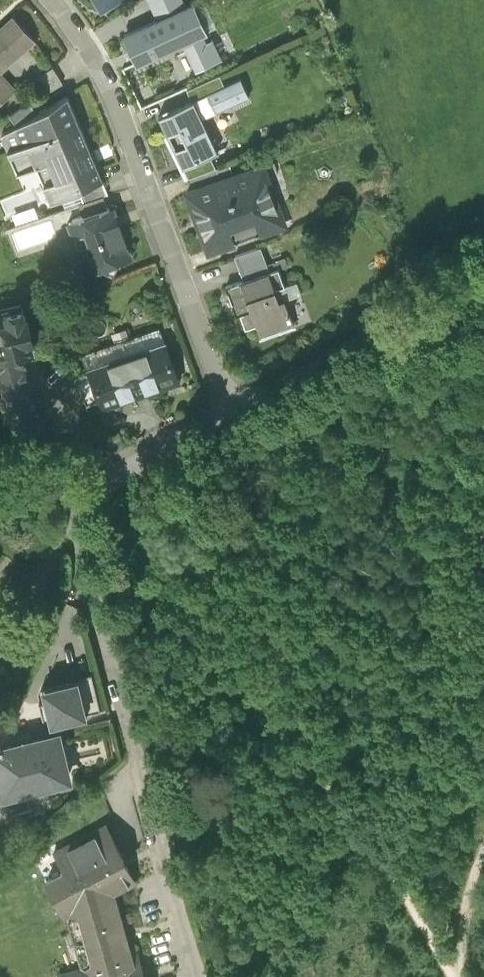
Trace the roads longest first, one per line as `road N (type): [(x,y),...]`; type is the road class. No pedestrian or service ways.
road 1 (residential): [(51,0),(88,46),(117,104),(223,402),(223,415),(202,433),(71,497)]
road 2 (track): [(71,497),(123,523),(201,612),(380,857),(451,976)]
road 3 (residential): [(200,976),(71,497)]
road 4 (track): [(483,512),(450,715),(432,768),(380,857)]
road 5 (track): [(483,281),(223,415)]
road 6 (track): [(483,368),(483,504)]

